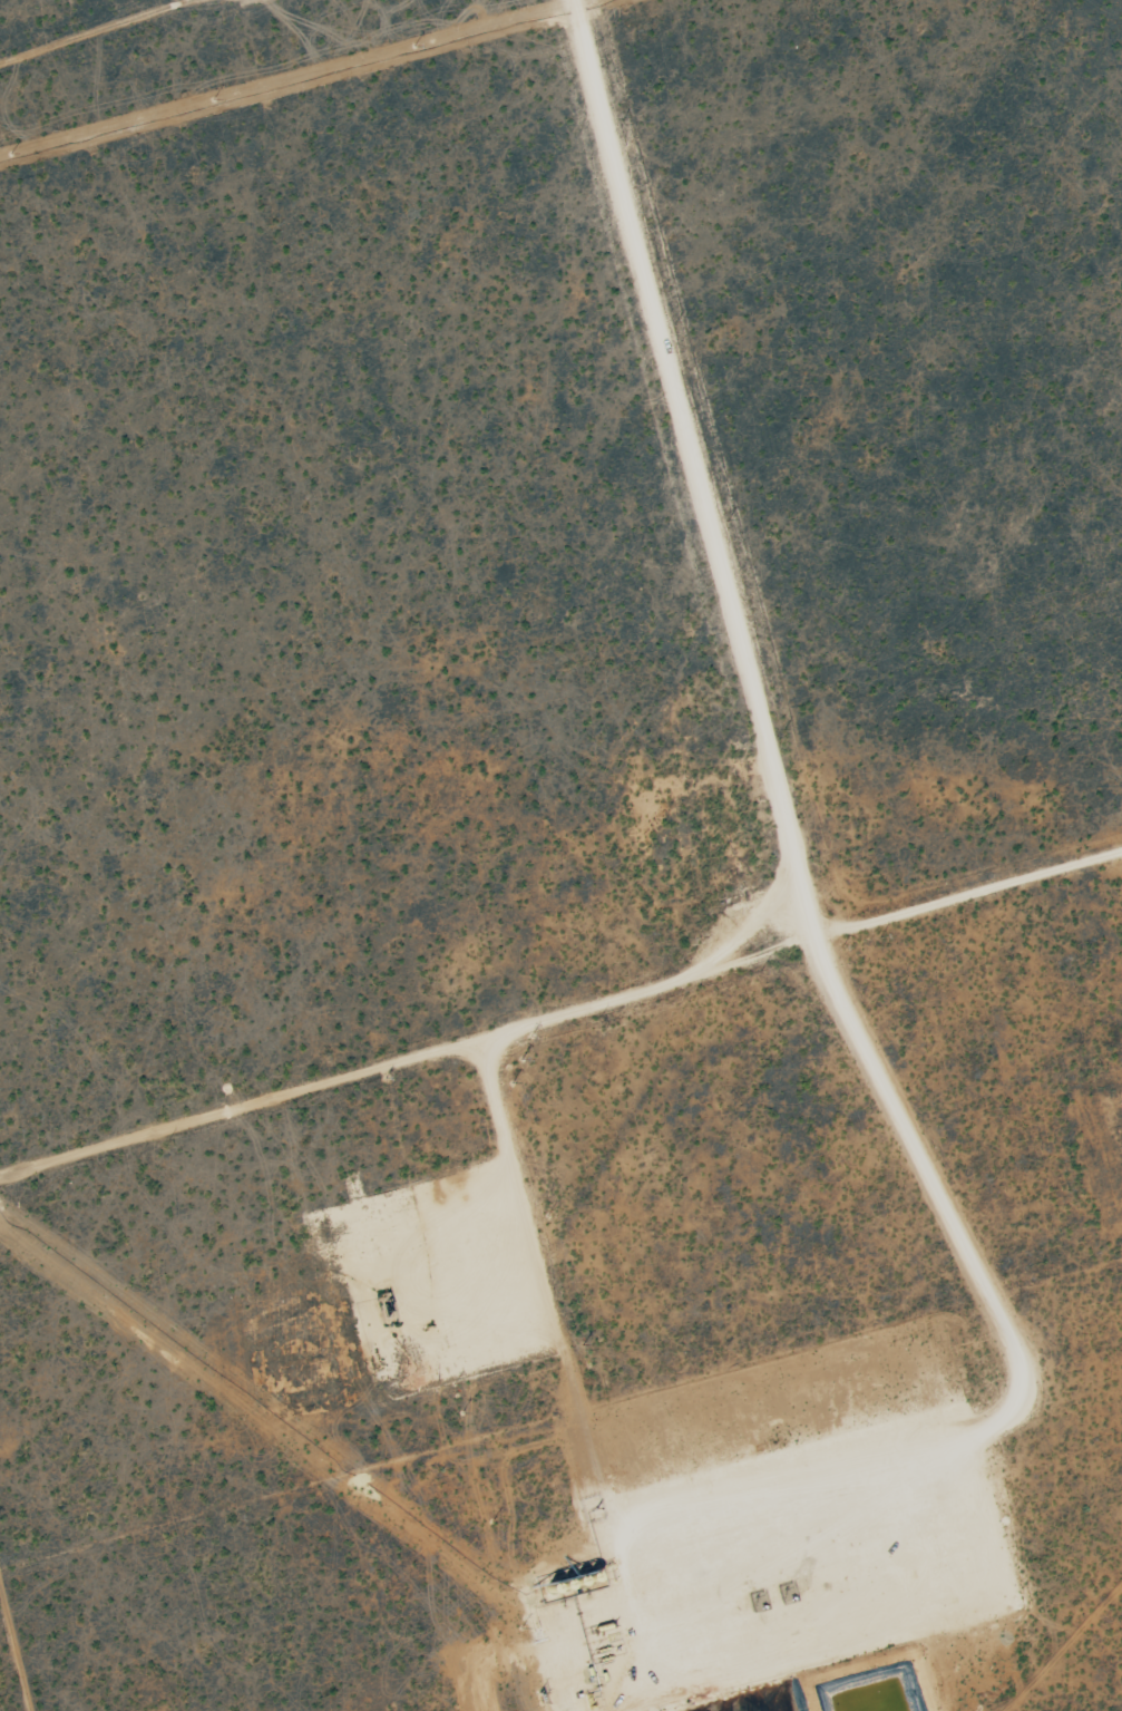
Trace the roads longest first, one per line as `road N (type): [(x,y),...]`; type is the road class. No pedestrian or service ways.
road 1 (residential): [(0,194),(710,0)]

